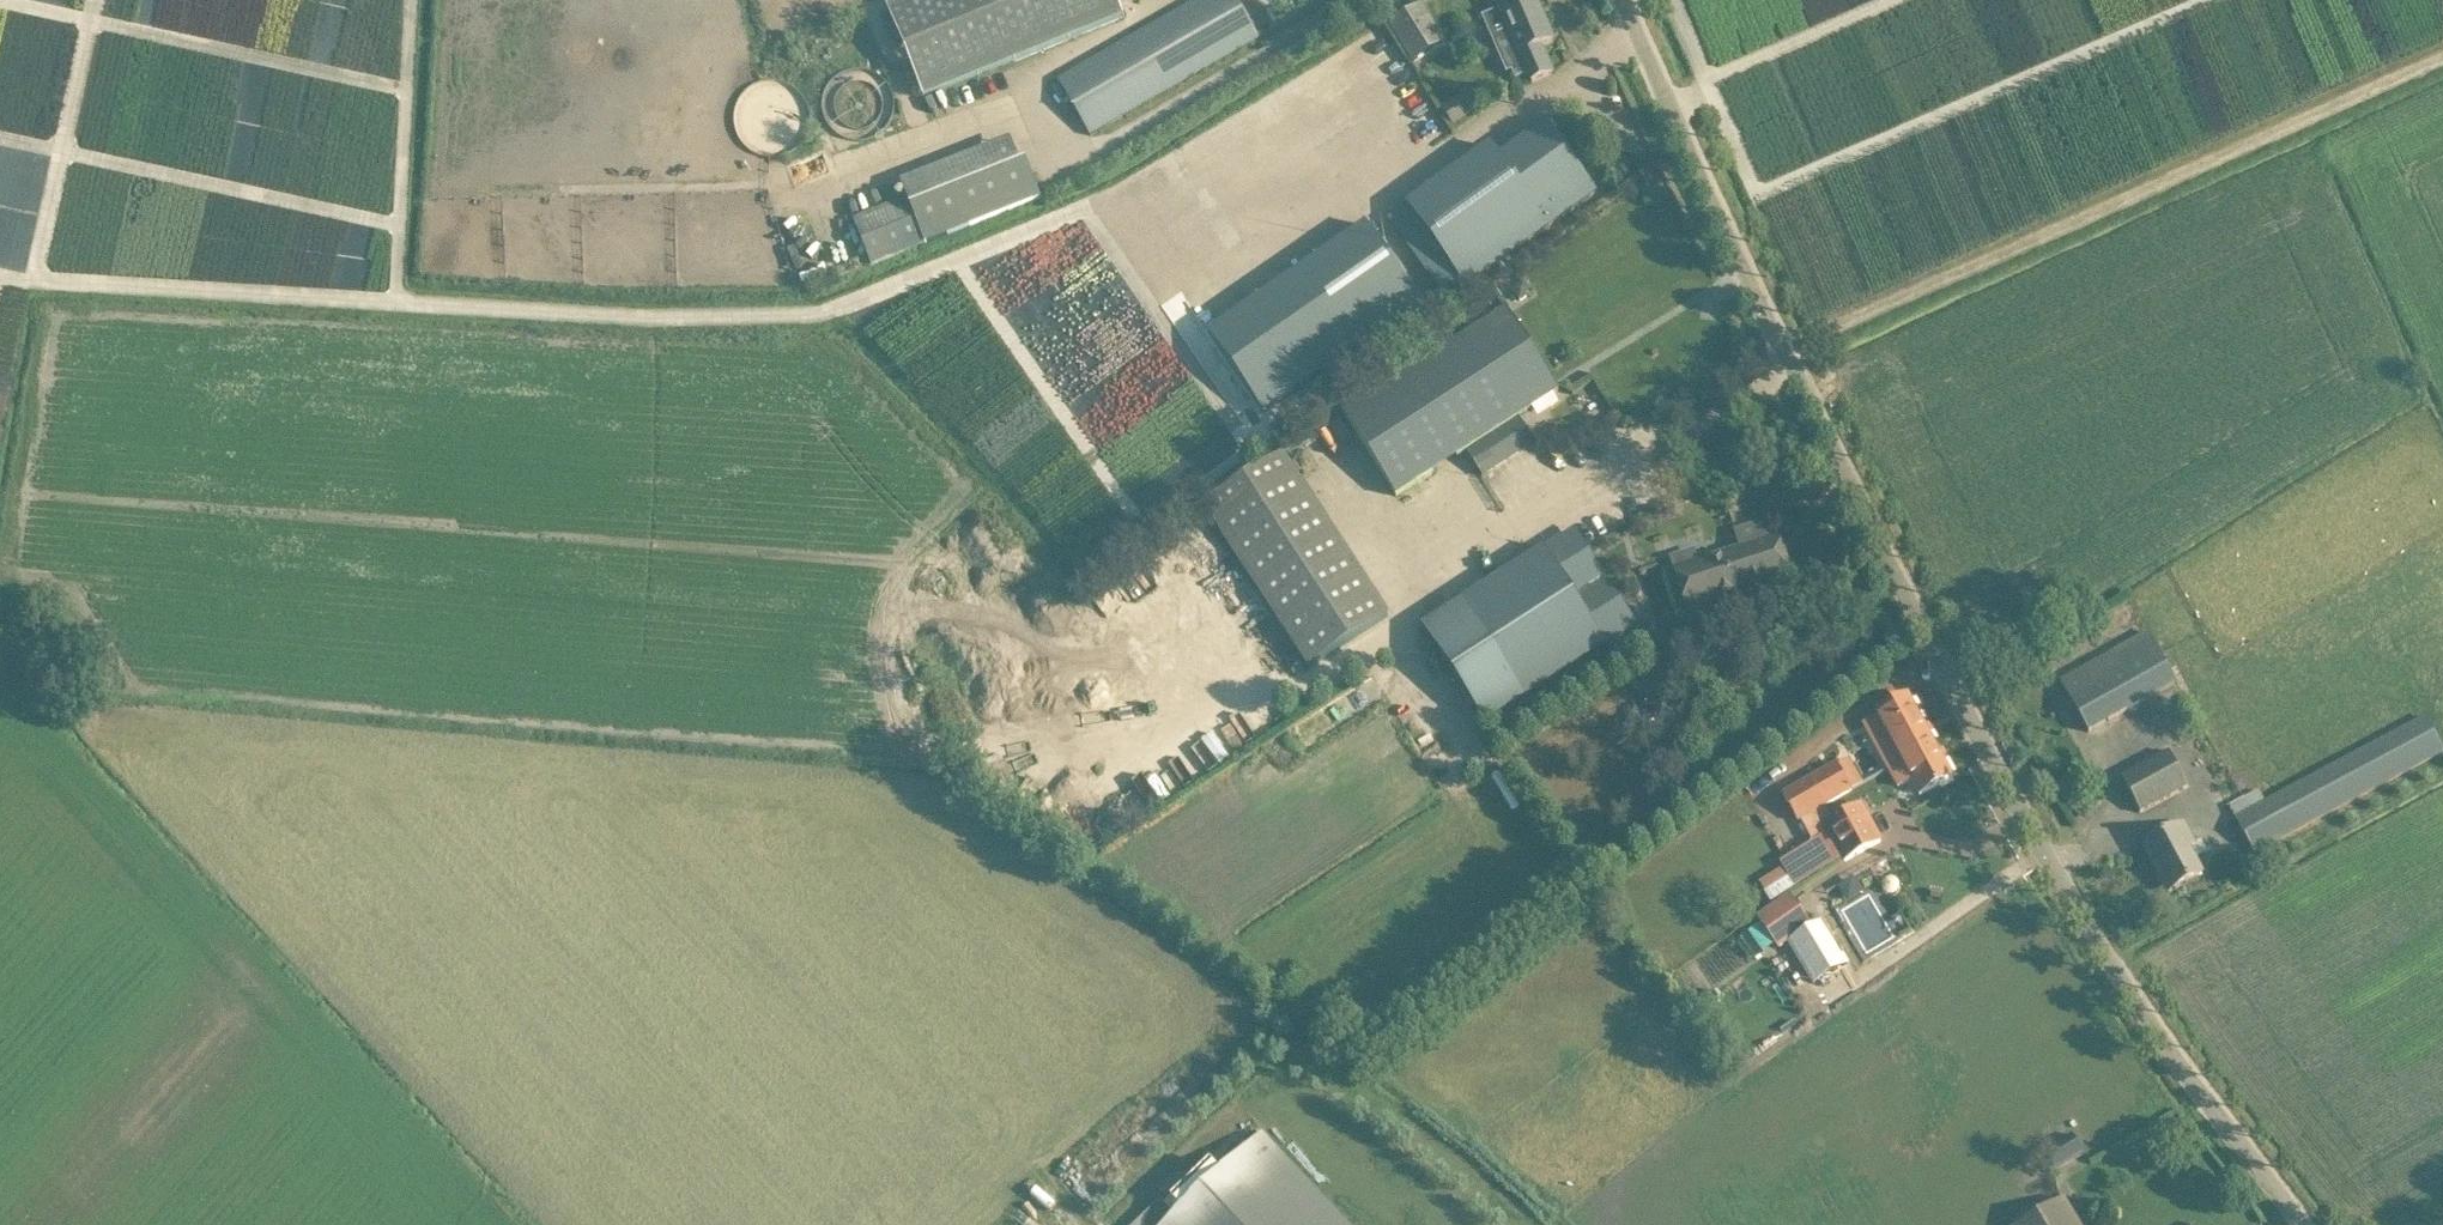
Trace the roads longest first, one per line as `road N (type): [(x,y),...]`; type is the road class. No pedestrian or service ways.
road 1 (unclassified): [(2302,1224),(2159,1038),(2043,852),(1744,271),(1624,0)]
road 2 (track): [(1788,351),(2442,61)]

